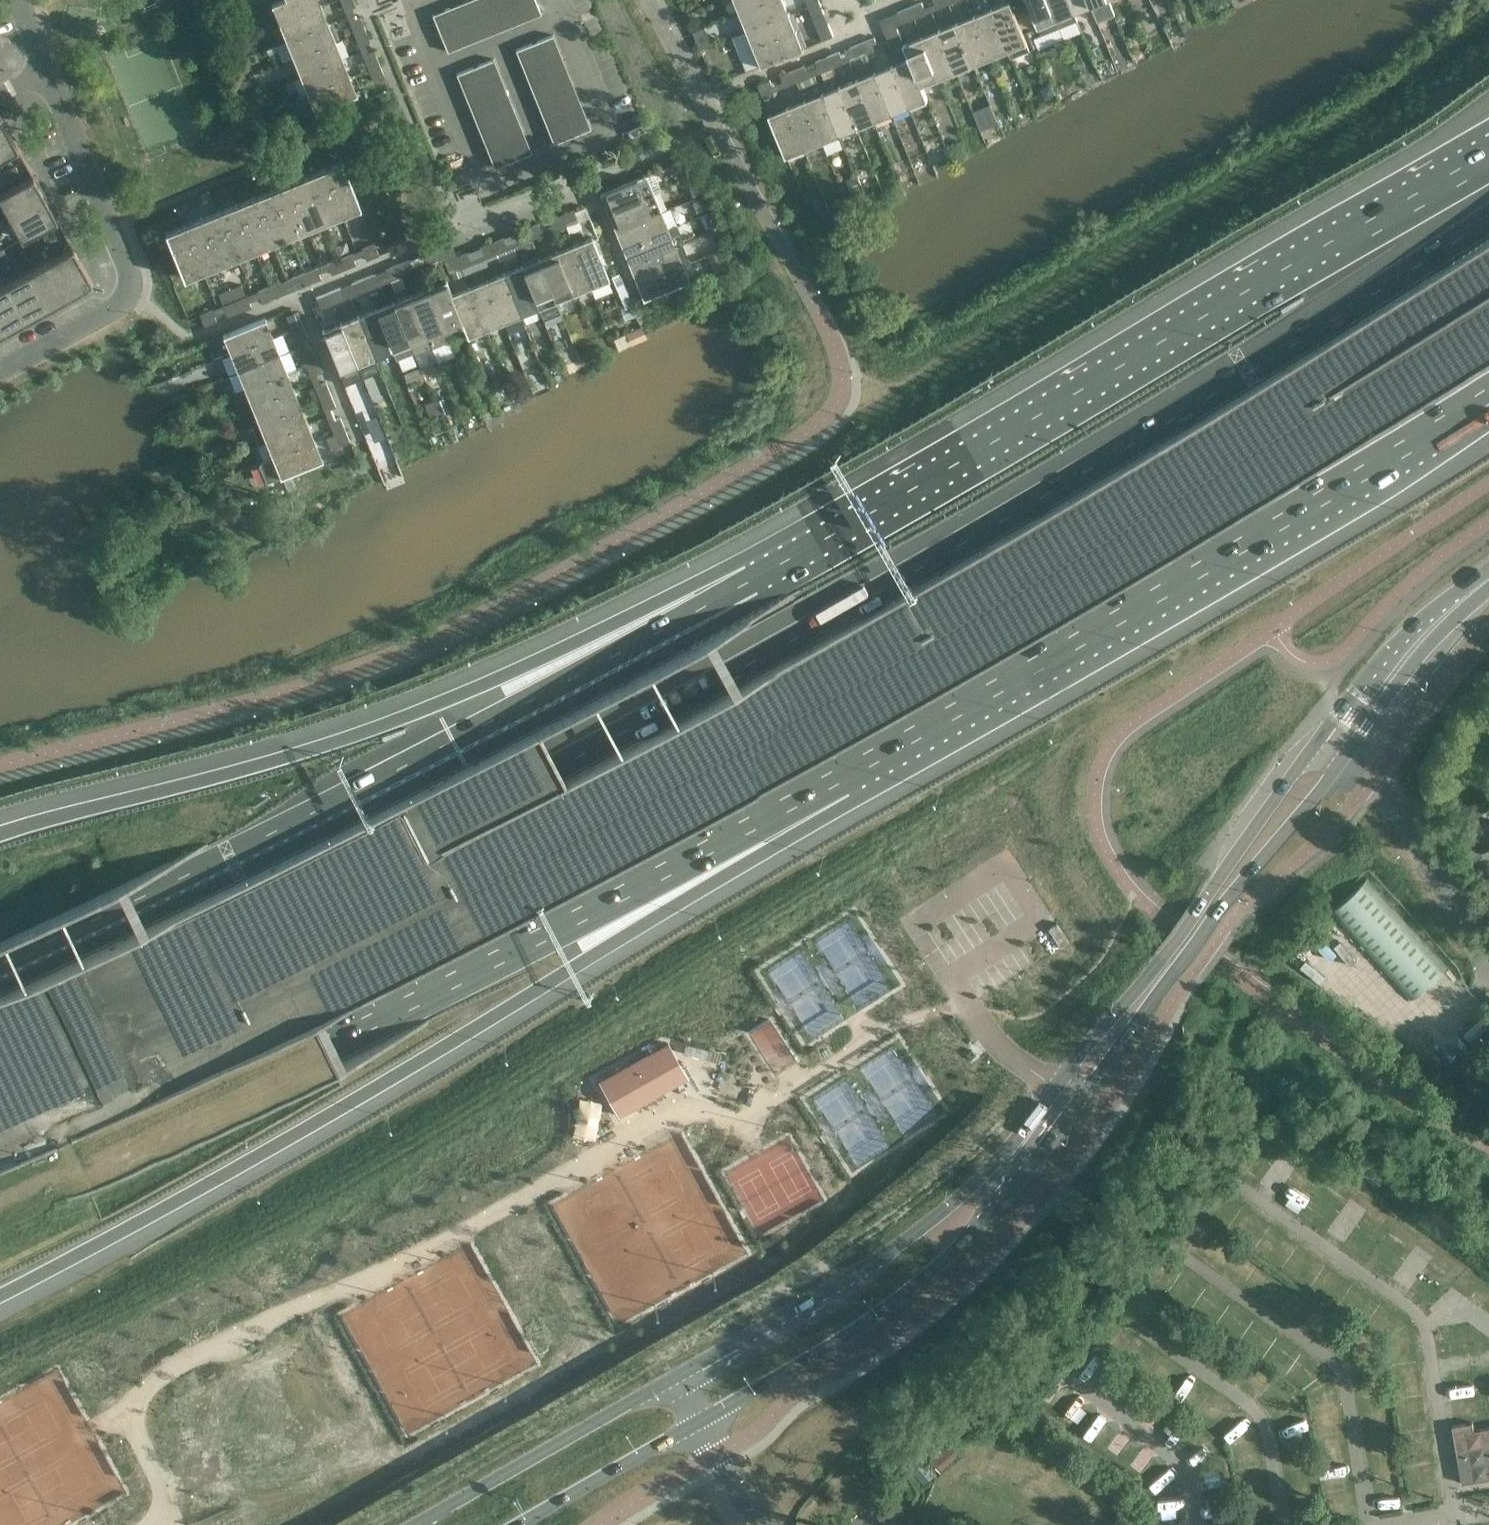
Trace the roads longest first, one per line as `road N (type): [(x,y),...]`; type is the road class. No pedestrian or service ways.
road 1 (motorway): [(1488,219),(1249,374),(783,646),(558,769),(0,1037)]
road 2 (motorway): [(0,1085),(283,955),(690,740),(1211,444),(1488,267)]
road 3 (motorway): [(0,1128),(349,963),(715,773),(1186,501),(1488,312)]
road 4 (primary): [(1317,752),(1060,1091),(944,1213),(846,1286),(425,1524)]
road 5 (primary): [(519,1524),(831,1345),(923,1279),(1022,1171),(1336,766)]
road 6 (motorway): [(0,1296),(343,1108),(853,802),(878,755)]
road 7 (motorway): [(0,1199),(326,1045),(878,755)]
road 8 (motorway): [(751,582),(522,731),(0,988)]
road 9 (motorway): [(1488,153),(751,582)]
road 10 (motorway): [(751,582),(407,766),(0,965)]
road 11 (motorway): [(751,582),(330,746),(0,834)]
road 12 (motorway): [(878,755),(1488,396)]
road 13 (residential): [(47,72),(131,293),(107,318),(0,376)]
road 14 (unclassified): [(1488,966),(1404,819),(1336,766)]
road 15 (primary): [(1488,574),(1455,593),(1391,651),(1317,752)]
road 16 (primary): [(1336,766),(1404,674),(1488,587)]

